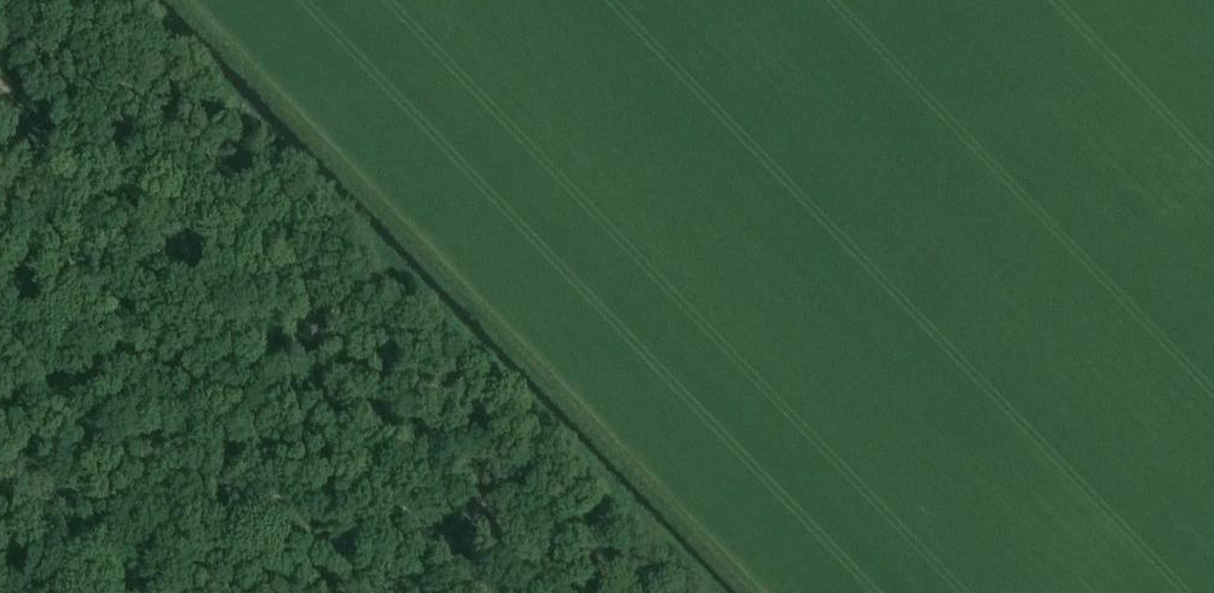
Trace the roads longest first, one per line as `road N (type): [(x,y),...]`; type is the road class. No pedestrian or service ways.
road 1 (track): [(482,592),(0,96)]

